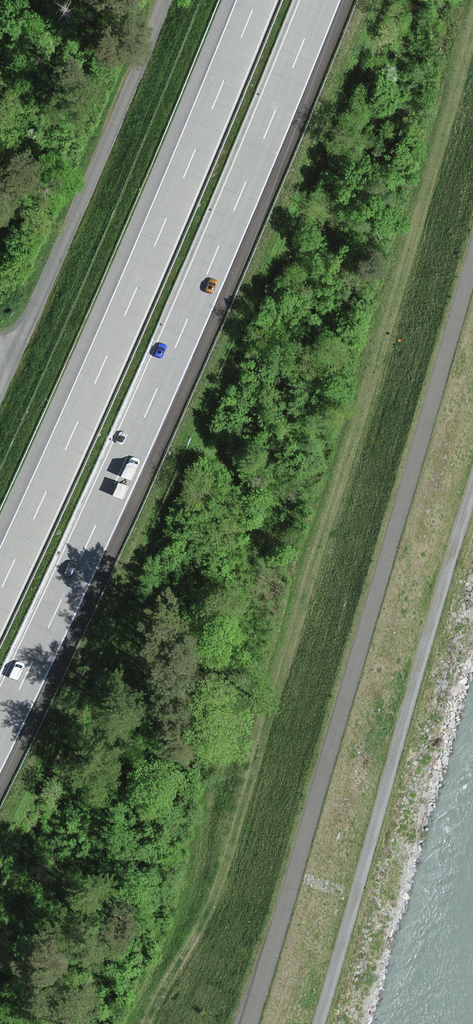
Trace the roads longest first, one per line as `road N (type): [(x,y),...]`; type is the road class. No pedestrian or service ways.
road 1 (motorway): [(0,730),(255,160),(317,0)]
road 2 (track): [(472,259),(250,1023)]
road 3 (motorway): [(254,0),(0,593)]
road 4 (track): [(319,1023),(472,485)]
road 5 (track): [(0,386),(166,0)]

